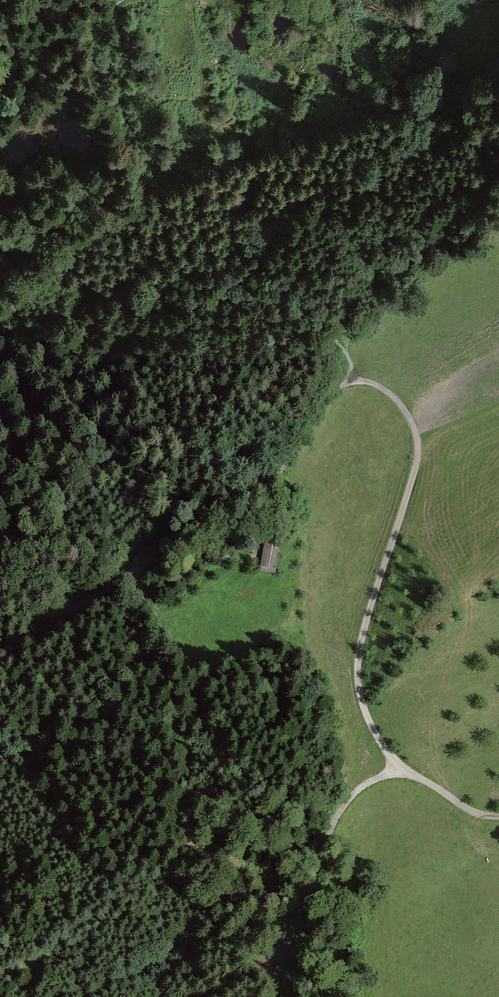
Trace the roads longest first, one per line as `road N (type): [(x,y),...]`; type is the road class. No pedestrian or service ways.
road 1 (track): [(118,0),(82,32),(89,78),(131,154),(131,182),(81,234),(86,272),(123,295),(250,294),(307,303),(360,380),(334,393),(272,479),(0,660)]
road 2 (unclassified): [(360,380),(393,396),(411,419),(417,446),(357,668),(373,726),(403,769)]
road 3 (unclassified): [(403,769),(363,786),(340,809),(280,950),(220,996)]
road 4 (track): [(125,571),(174,696)]

